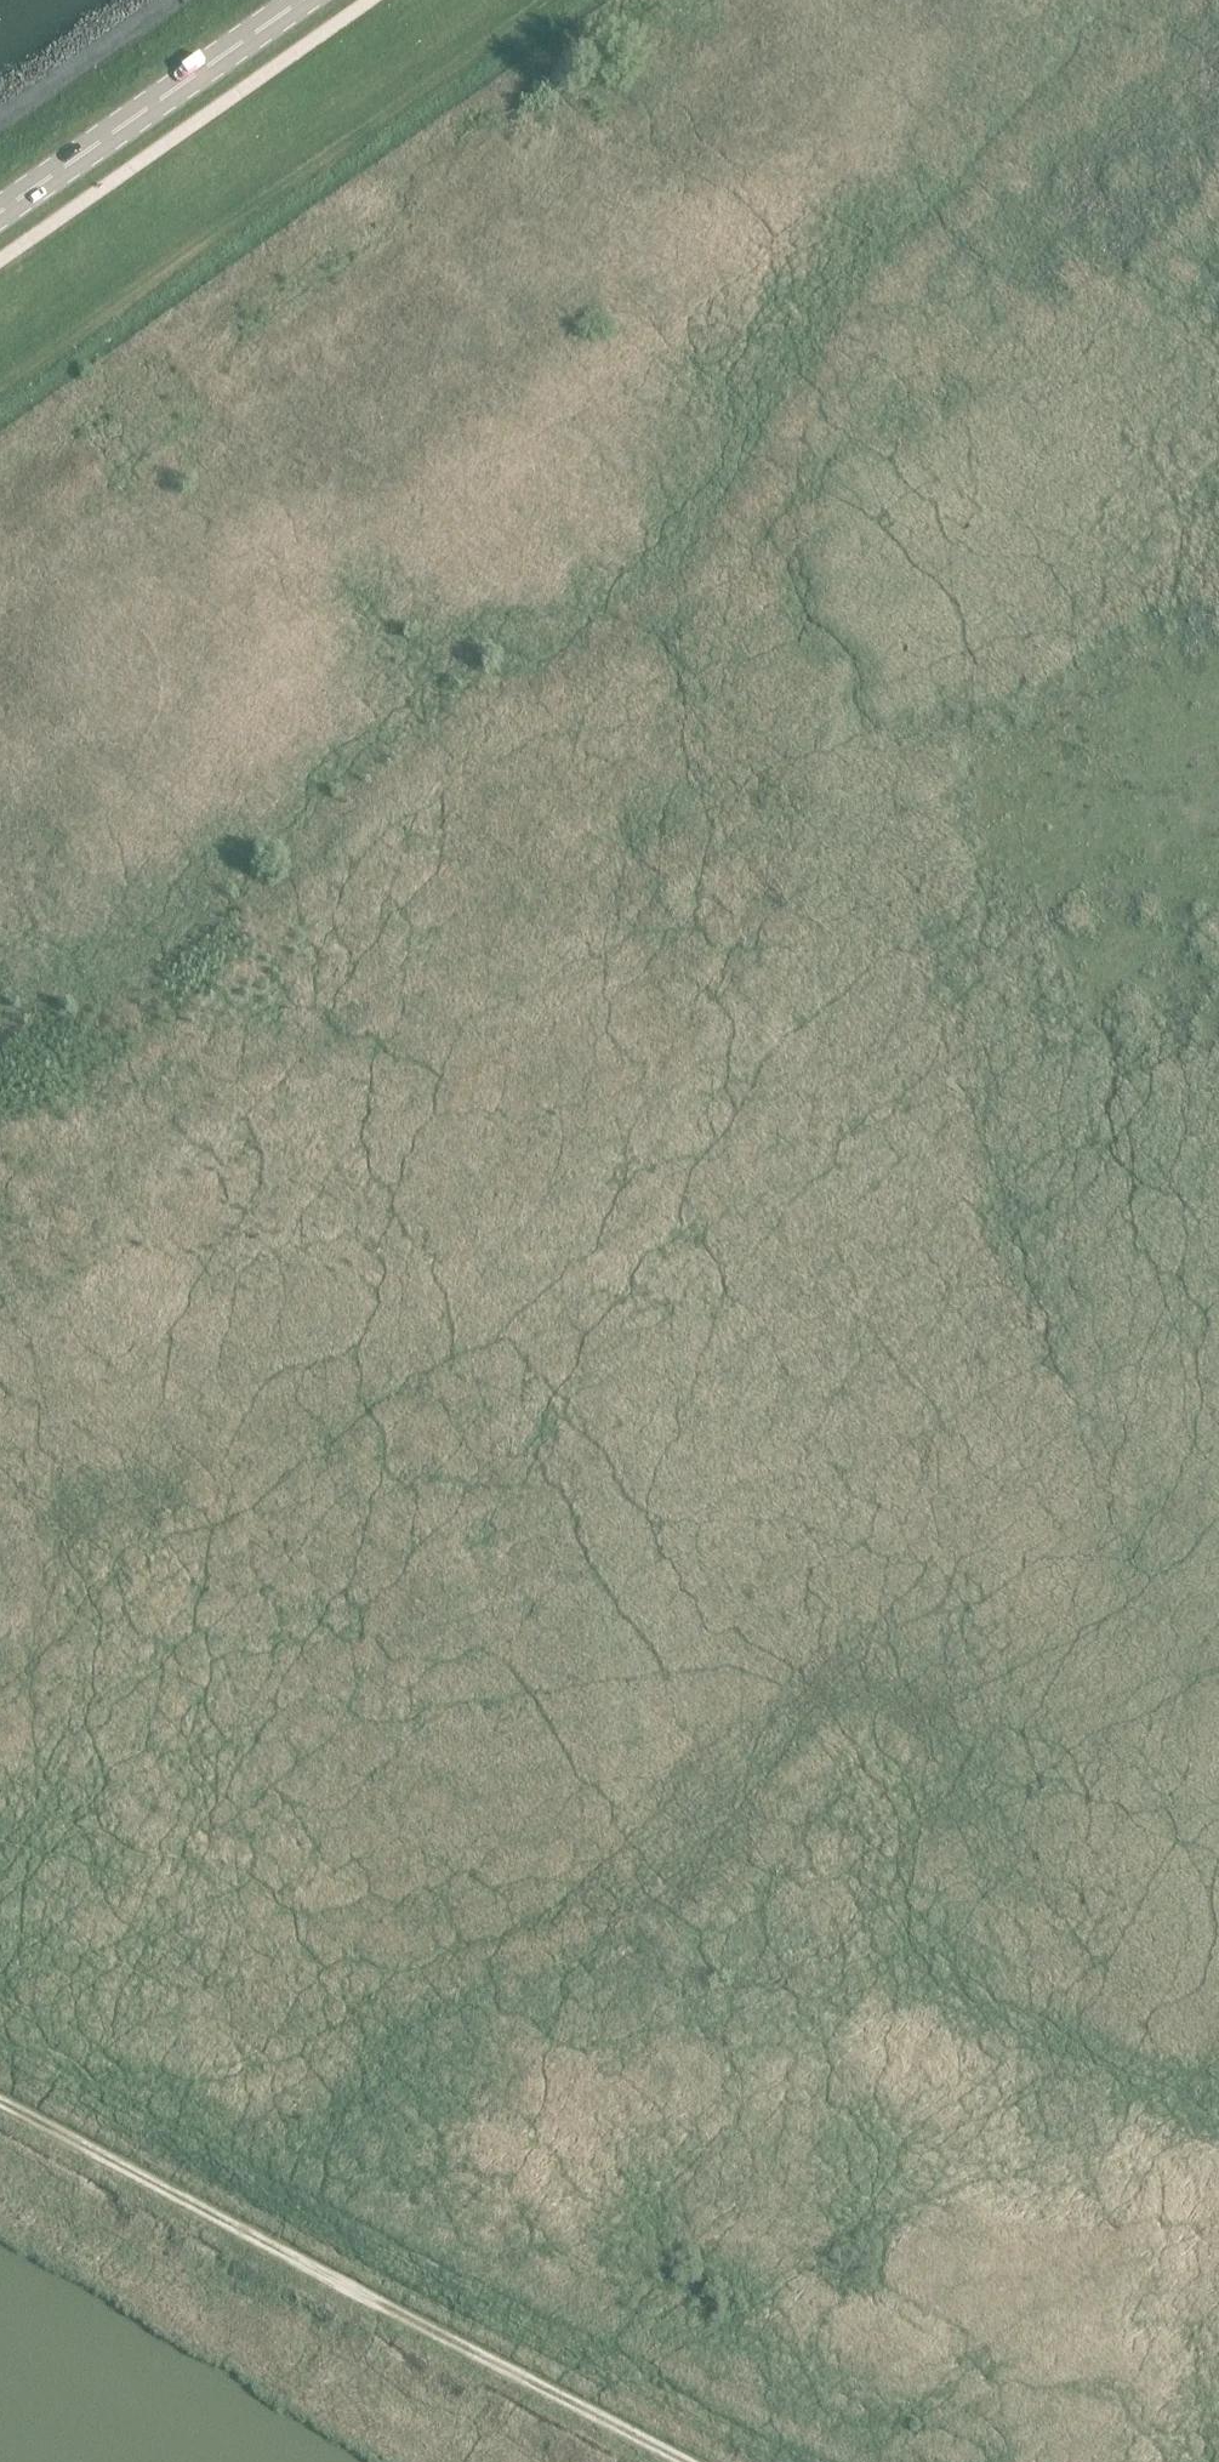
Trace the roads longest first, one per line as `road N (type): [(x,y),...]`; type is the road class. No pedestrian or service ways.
road 1 (track): [(685,2461),(0,2091)]
road 2 (secondary): [(0,210),(299,0)]

